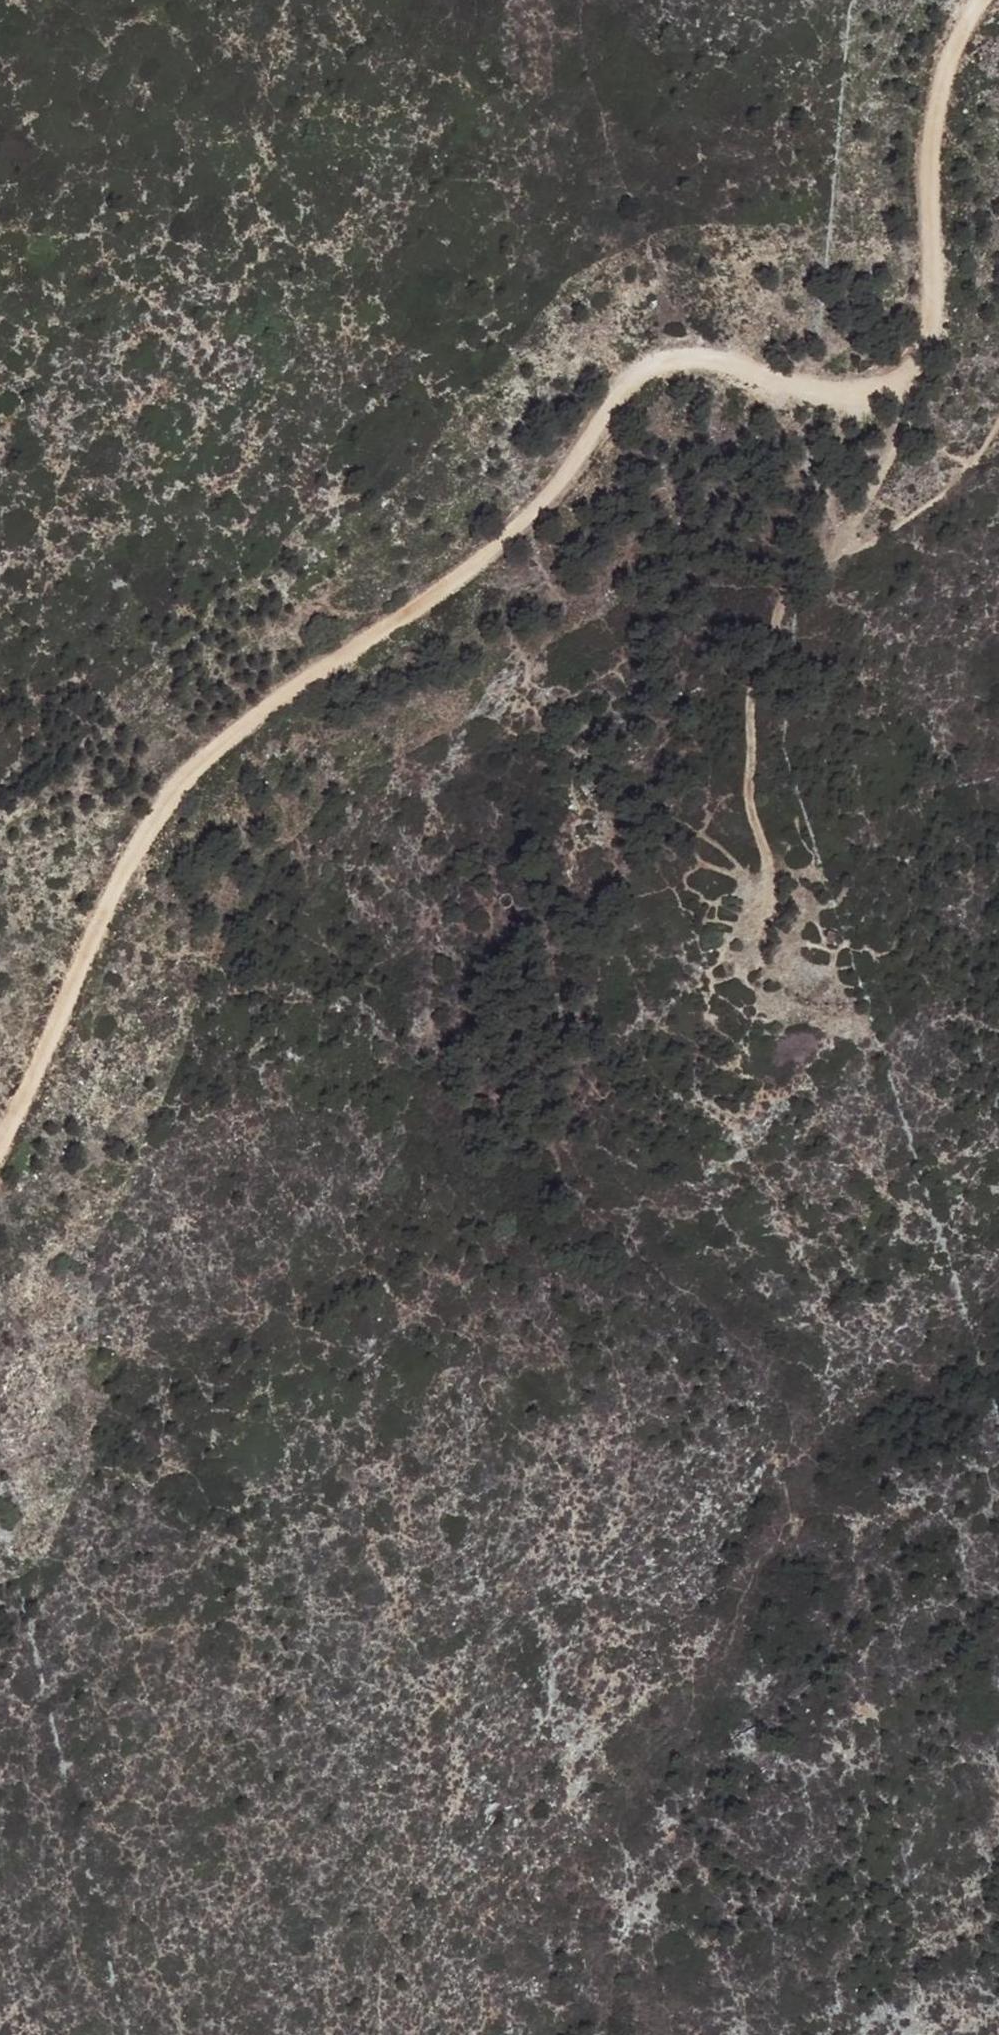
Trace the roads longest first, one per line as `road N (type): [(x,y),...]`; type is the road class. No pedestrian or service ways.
road 1 (track): [(899,380),(827,391),(694,356),(648,367),(541,483),(444,565),(233,717),(130,823),(85,943),(0,1120)]
road 2 (track): [(982,0),(942,78),(931,172),(930,352),(899,380)]

